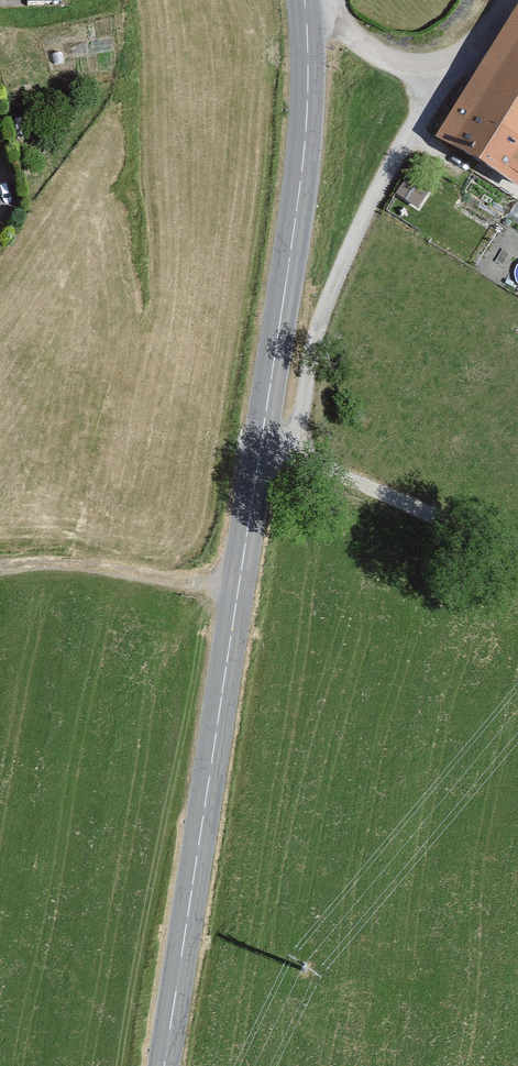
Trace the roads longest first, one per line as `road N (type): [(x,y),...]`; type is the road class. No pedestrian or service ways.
road 1 (secondary): [(164,1065),(308,139),(306,0)]
road 2 (track): [(441,82),(320,322),(295,452)]
road 3 (track): [(307,6),(329,7),(360,42),(441,82),(516,0)]
road 4 (track): [(517,554),(295,452)]
road 5 (track): [(239,583),(78,564),(0,566)]

